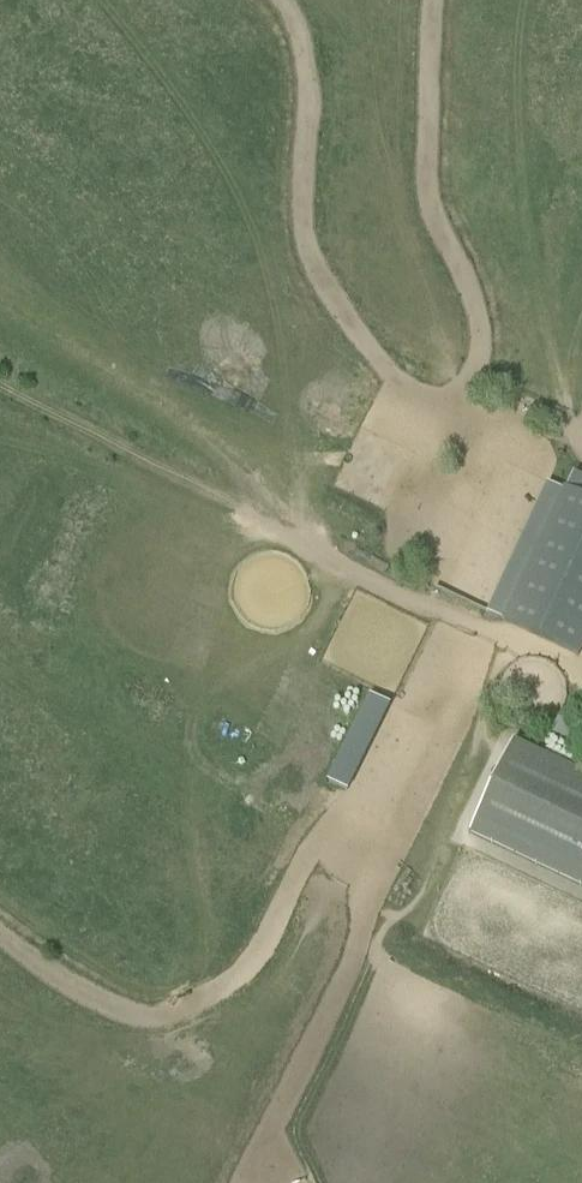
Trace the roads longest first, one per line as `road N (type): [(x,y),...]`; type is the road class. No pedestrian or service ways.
road 1 (track): [(414,606),(343,626),(243,669),(193,719),(176,768),(202,935),(192,976),(145,989),(29,926),(0,900)]
road 2 (track): [(0,388),(306,539),(318,557),(390,596),(441,610),(581,677)]
road 3 (track): [(318,1182),(294,1131),(298,1115),(378,930),(411,906),(440,865),(508,642)]
road 4 (track): [(306,539),(285,457),(281,335),(266,275),(194,119),(101,0)]
road 5 (track): [(528,0),(517,127),(530,277),(581,454)]
road 6 (track): [(318,557),(105,464),(0,439)]

